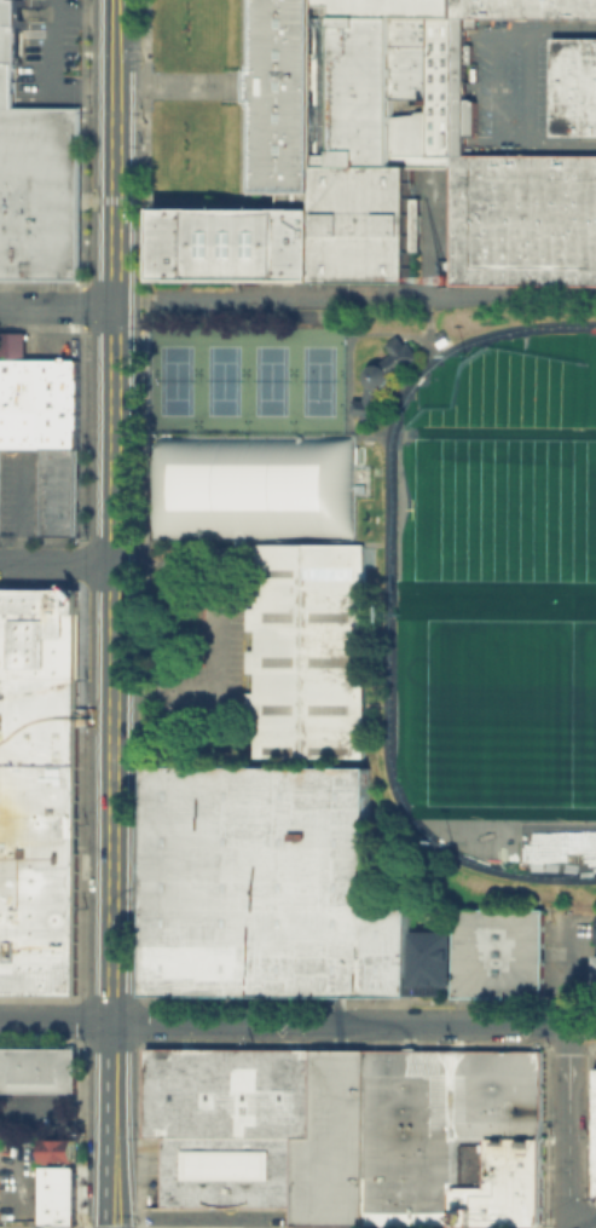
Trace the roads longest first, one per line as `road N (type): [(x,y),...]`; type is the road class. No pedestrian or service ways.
road 1 (secondary): [(111,1022),(115,90)]
road 2 (residential): [(111,1022),(595,1026)]
road 3 (secondary): [(109,1227),(111,1022)]
road 4 (residential): [(575,1227),(568,1215),(568,1026)]

